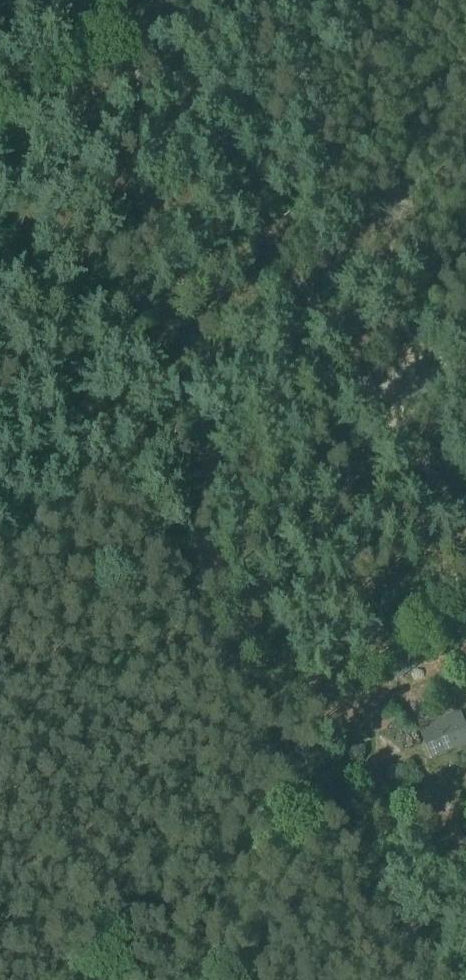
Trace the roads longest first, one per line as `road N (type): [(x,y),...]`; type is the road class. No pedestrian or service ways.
road 1 (track): [(452,979),(0,317)]
road 2 (track): [(465,510),(145,52)]

